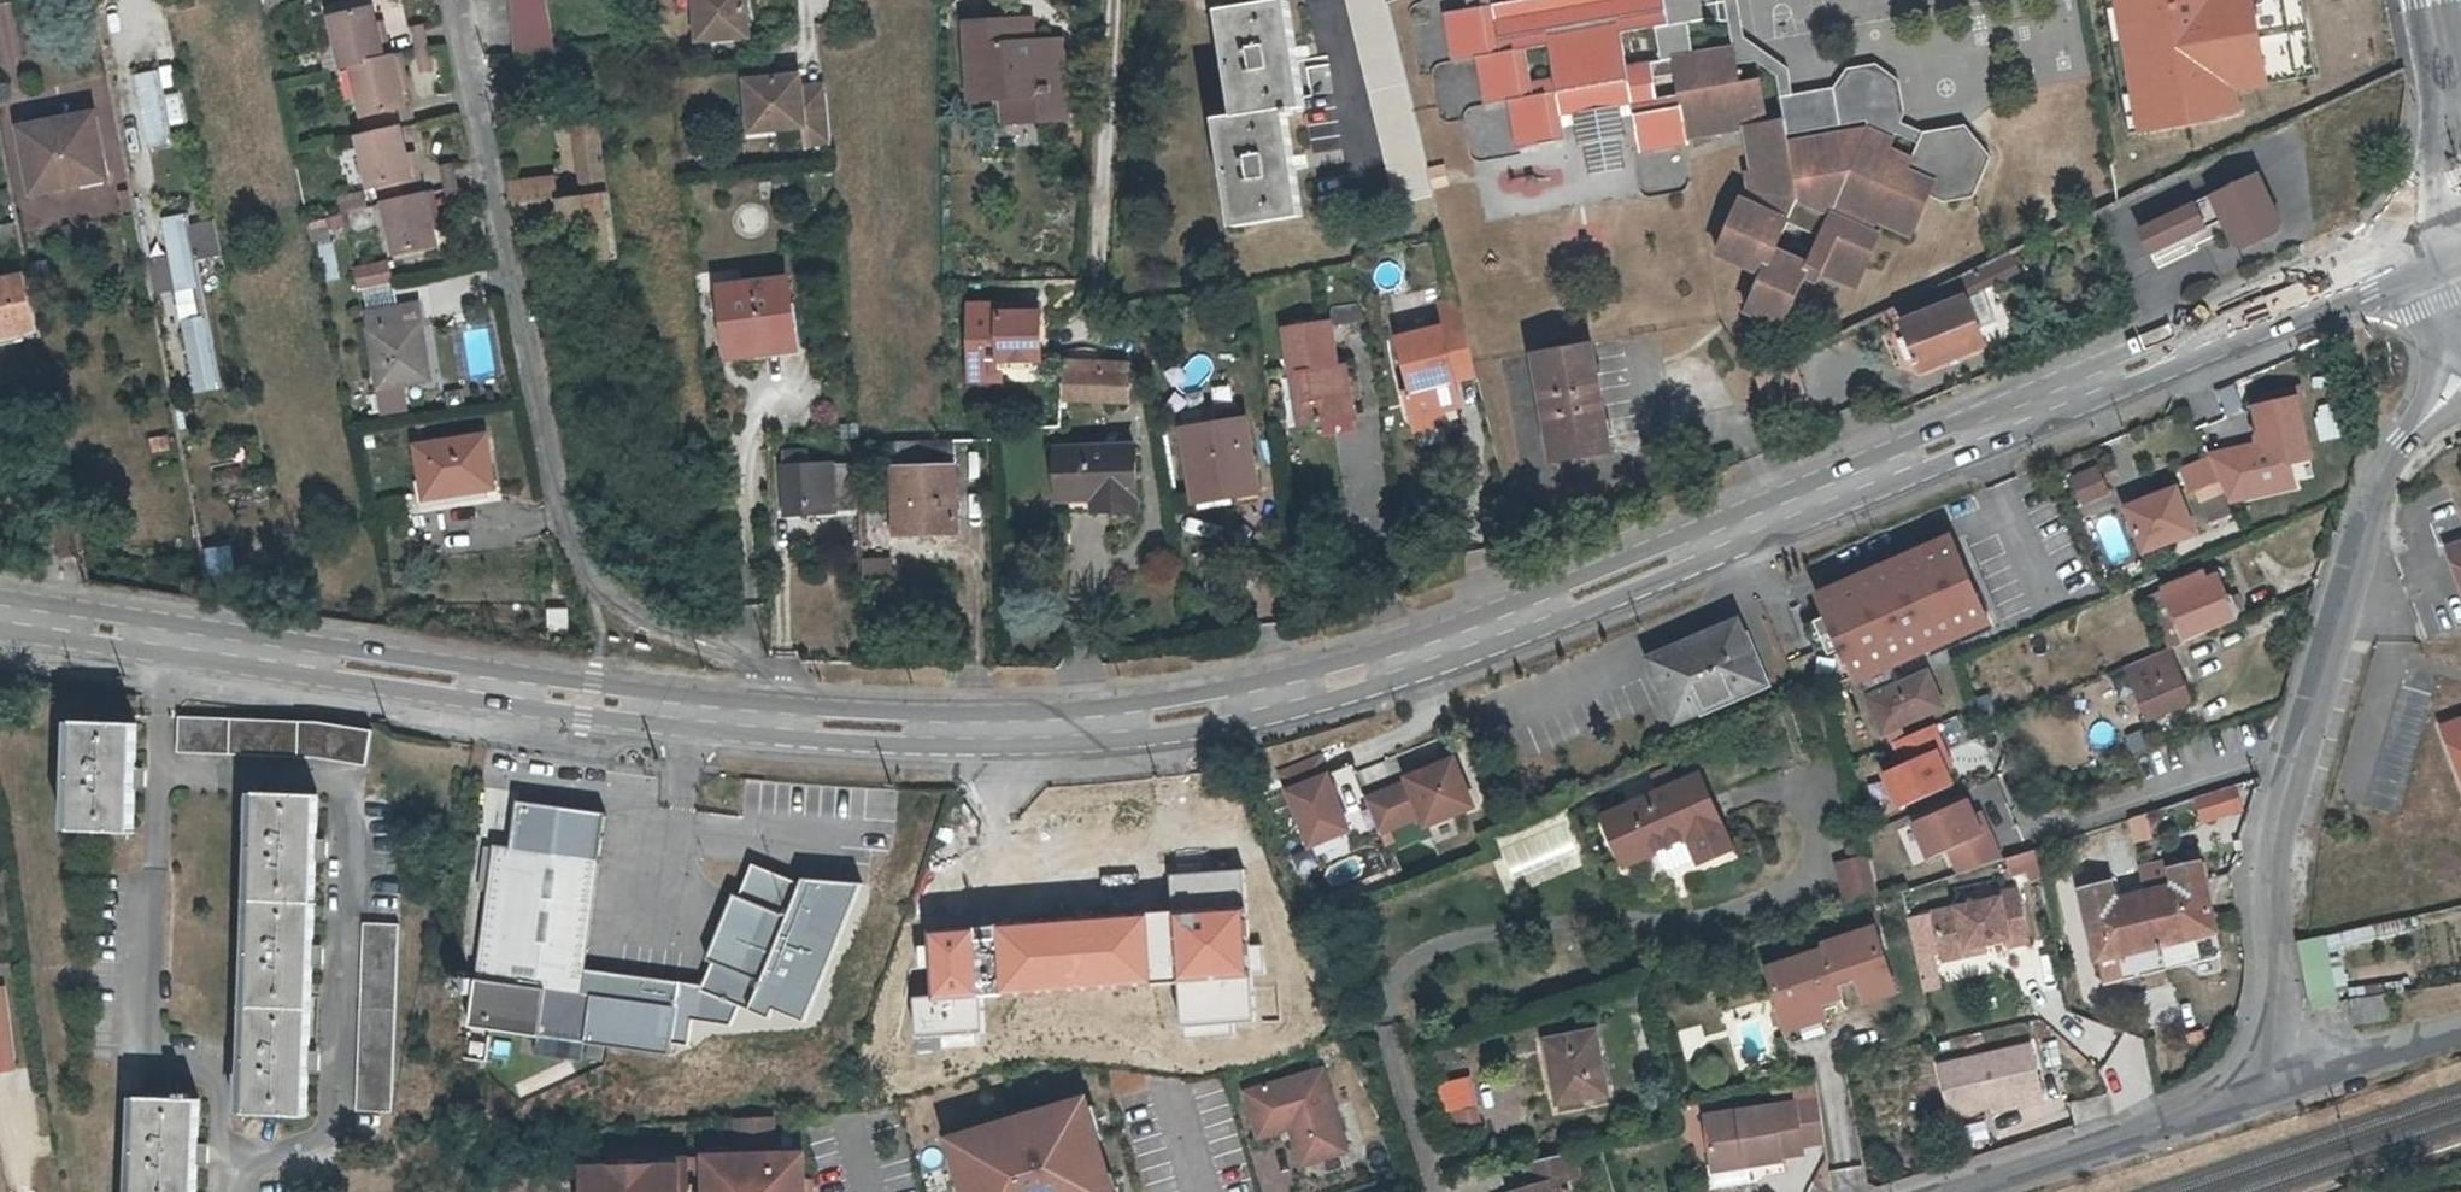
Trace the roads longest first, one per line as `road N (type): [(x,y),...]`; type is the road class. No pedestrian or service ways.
road 1 (primary): [(2432,246),(1450,648),(1185,709),(1049,724),(930,729),(786,720)]
road 2 (residential): [(458,0),(556,483),(584,562),(612,595),(668,633),(725,650),(766,676),(786,720)]
road 3 (primary): [(786,720),(558,696),(0,611)]
road 4 (residential): [(2237,1088),(2271,1031),(2278,990),(2268,875),(2327,649),(2372,494),(2395,451),(2433,414)]
road 5 (residential): [(1956,1191),(2163,1125),(2237,1088)]
road 6 (residential): [(2237,1088),(2460,1027)]
road 7 (residential): [(2445,61),(2432,246)]
road 8 (residential): [(2432,246),(2443,345),(2433,414)]

